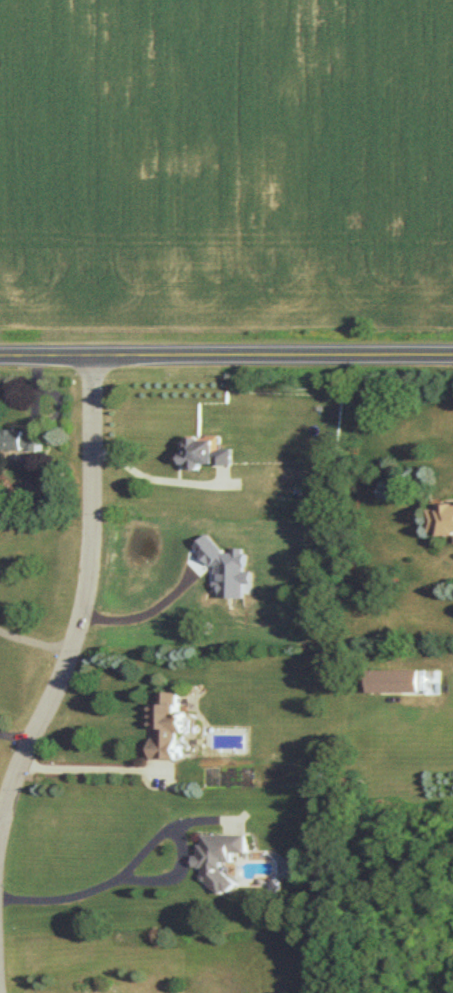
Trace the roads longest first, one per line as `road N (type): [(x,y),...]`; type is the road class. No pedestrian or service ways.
road 1 (residential): [(95,352),(90,588),(70,658),(25,750),(0,867)]
road 2 (tertiary): [(0,352),(452,352)]

